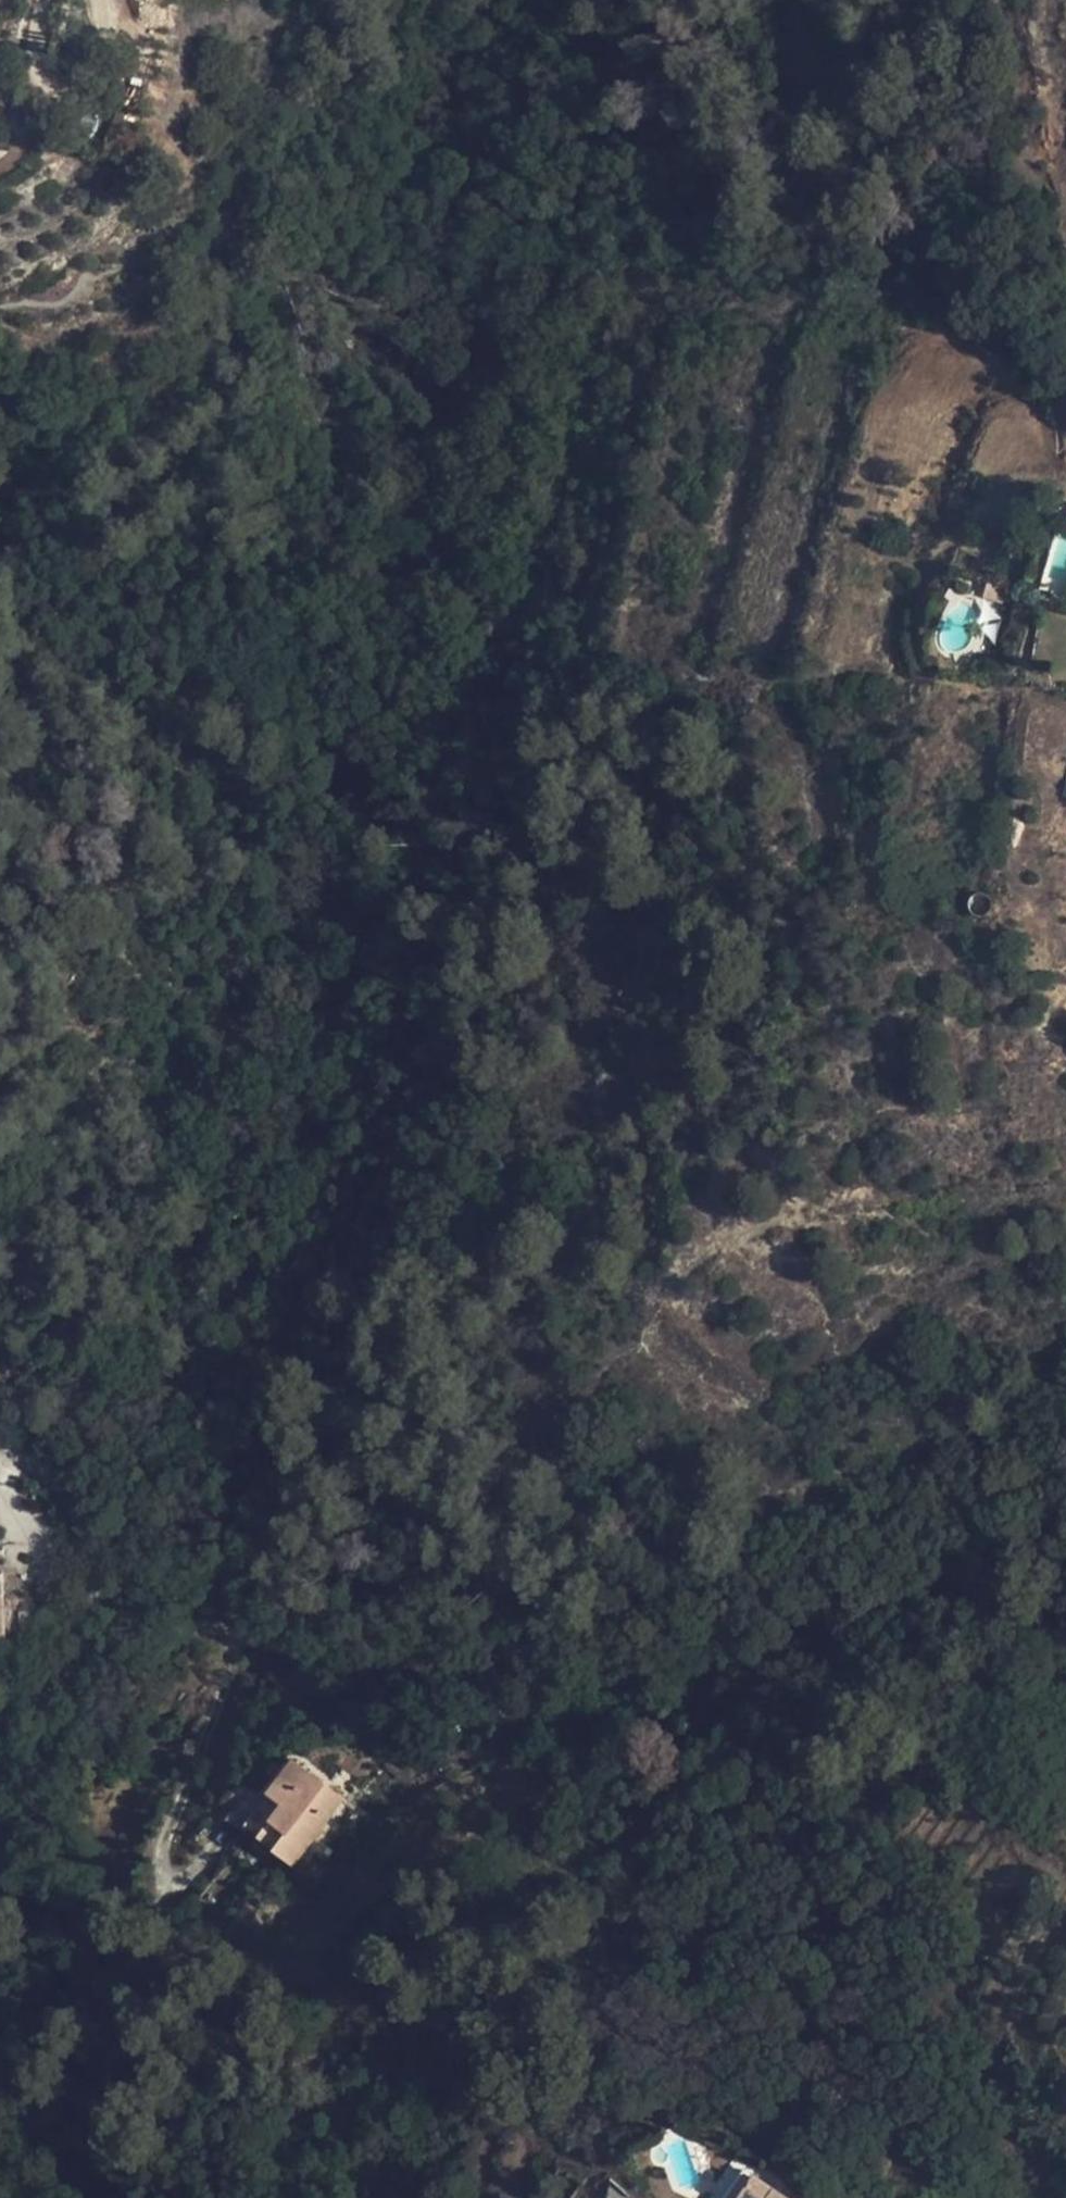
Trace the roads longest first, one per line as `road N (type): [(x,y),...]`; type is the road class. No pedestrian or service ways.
road 1 (residential): [(0,1918),(32,1861),(47,1704),(87,1608),(82,1531),(48,1489),(0,1454)]

